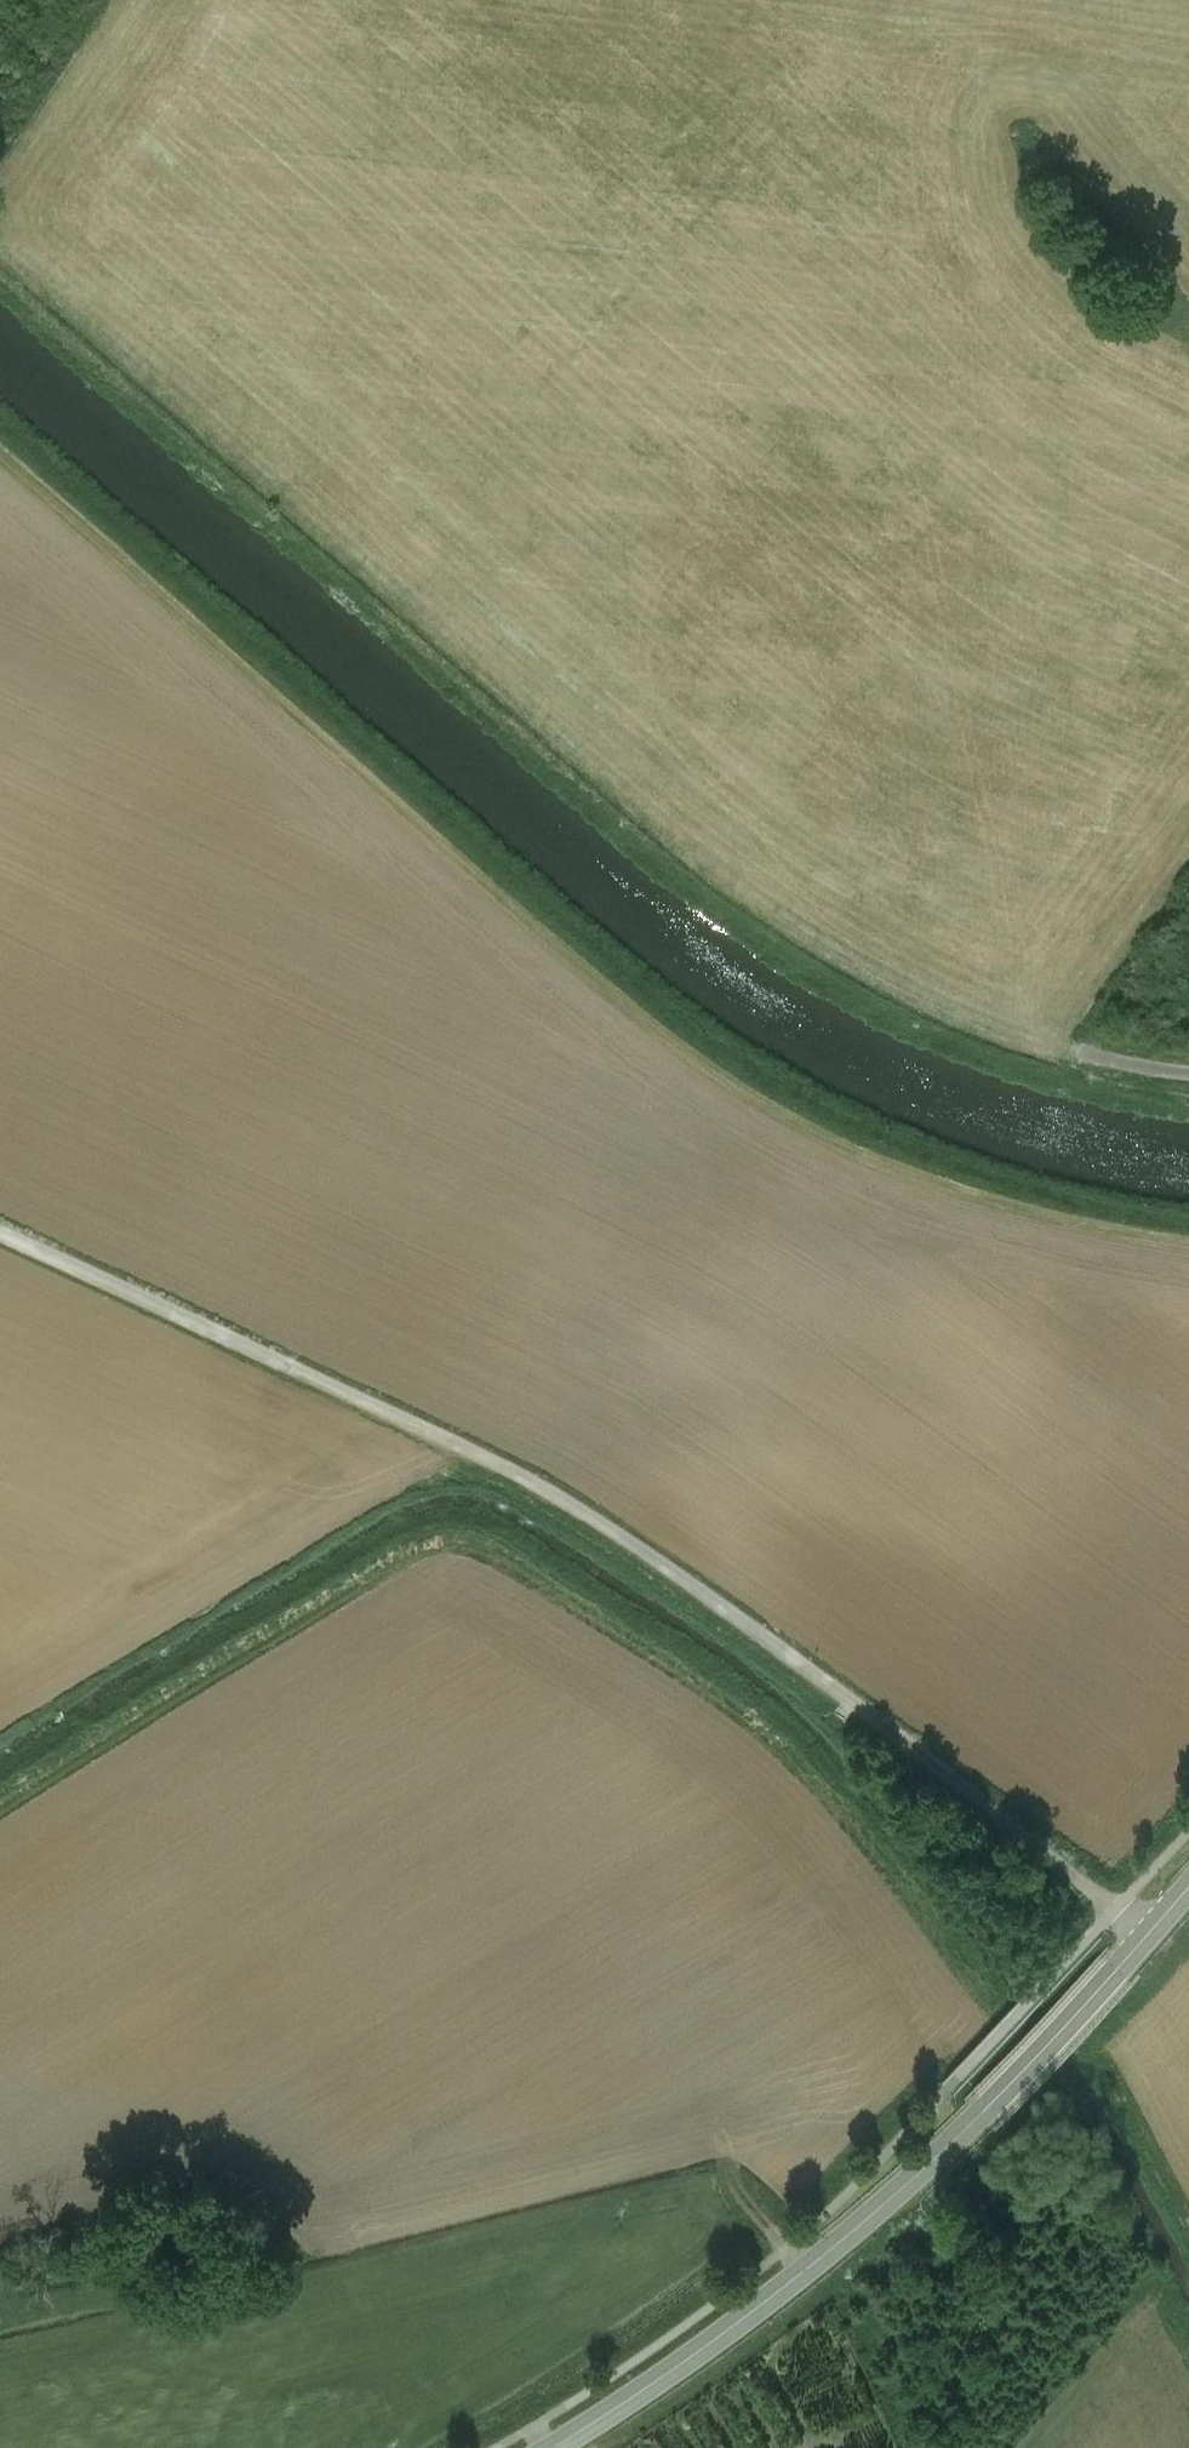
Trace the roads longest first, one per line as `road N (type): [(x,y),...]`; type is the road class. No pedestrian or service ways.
road 1 (track): [(0,1225),(439,1432),(643,1547),(1151,1930)]
road 2 (tertiary): [(555,2447),(812,2260),(1011,2083),(1188,1885)]

